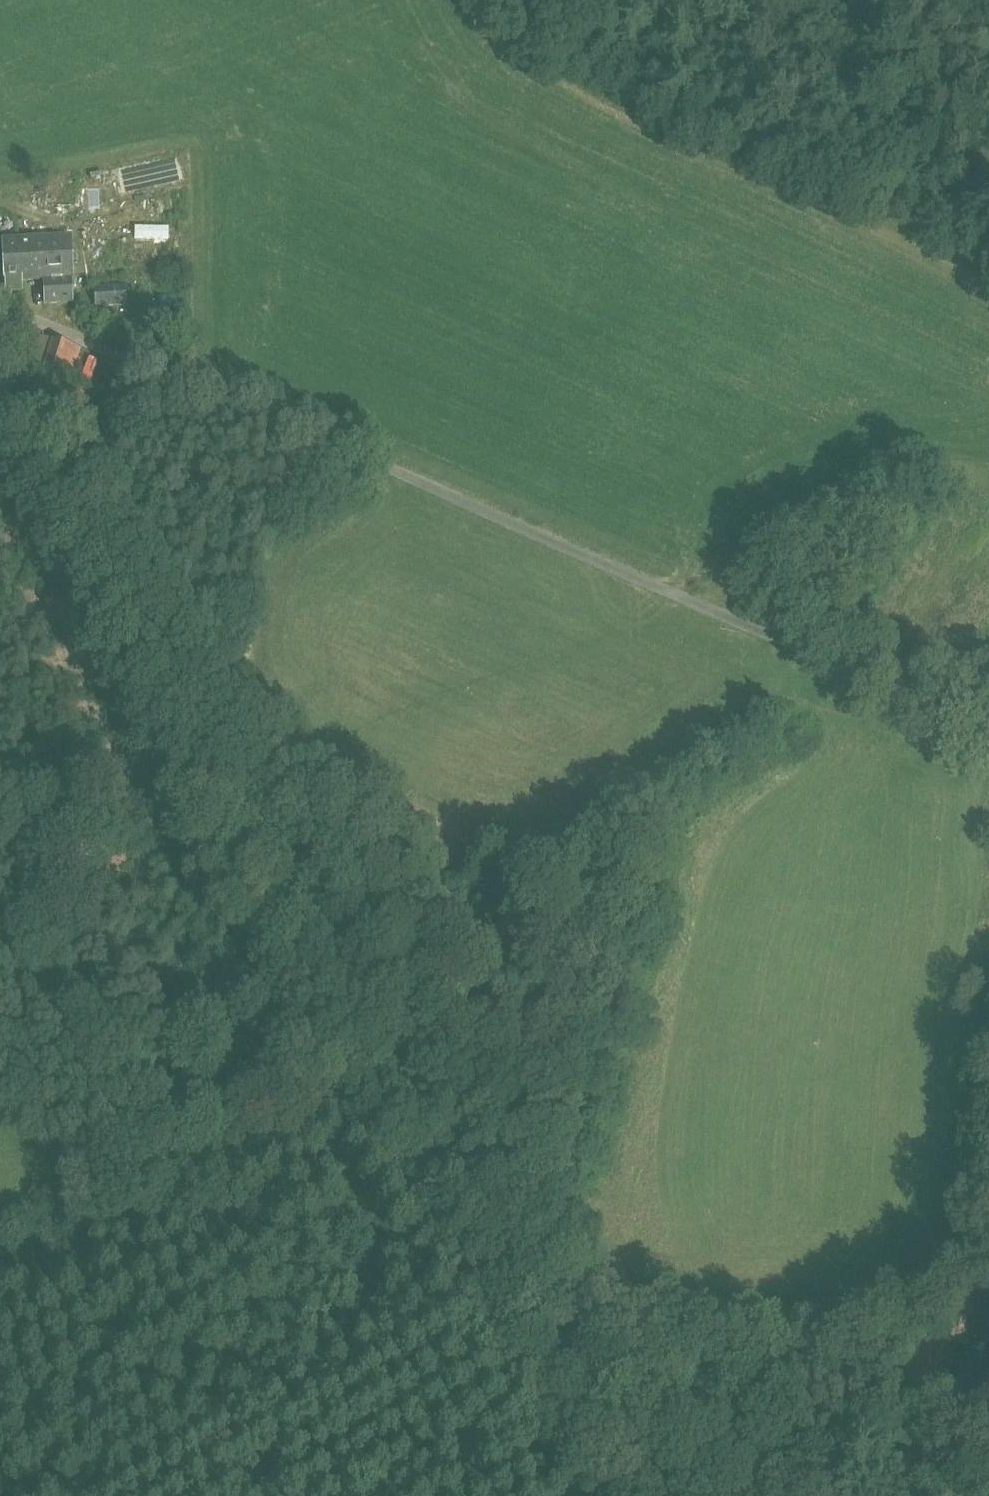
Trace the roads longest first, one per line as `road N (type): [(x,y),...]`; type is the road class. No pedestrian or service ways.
road 1 (track): [(658,1495),(13,401)]
road 2 (unclassified): [(0,308),(988,729)]

